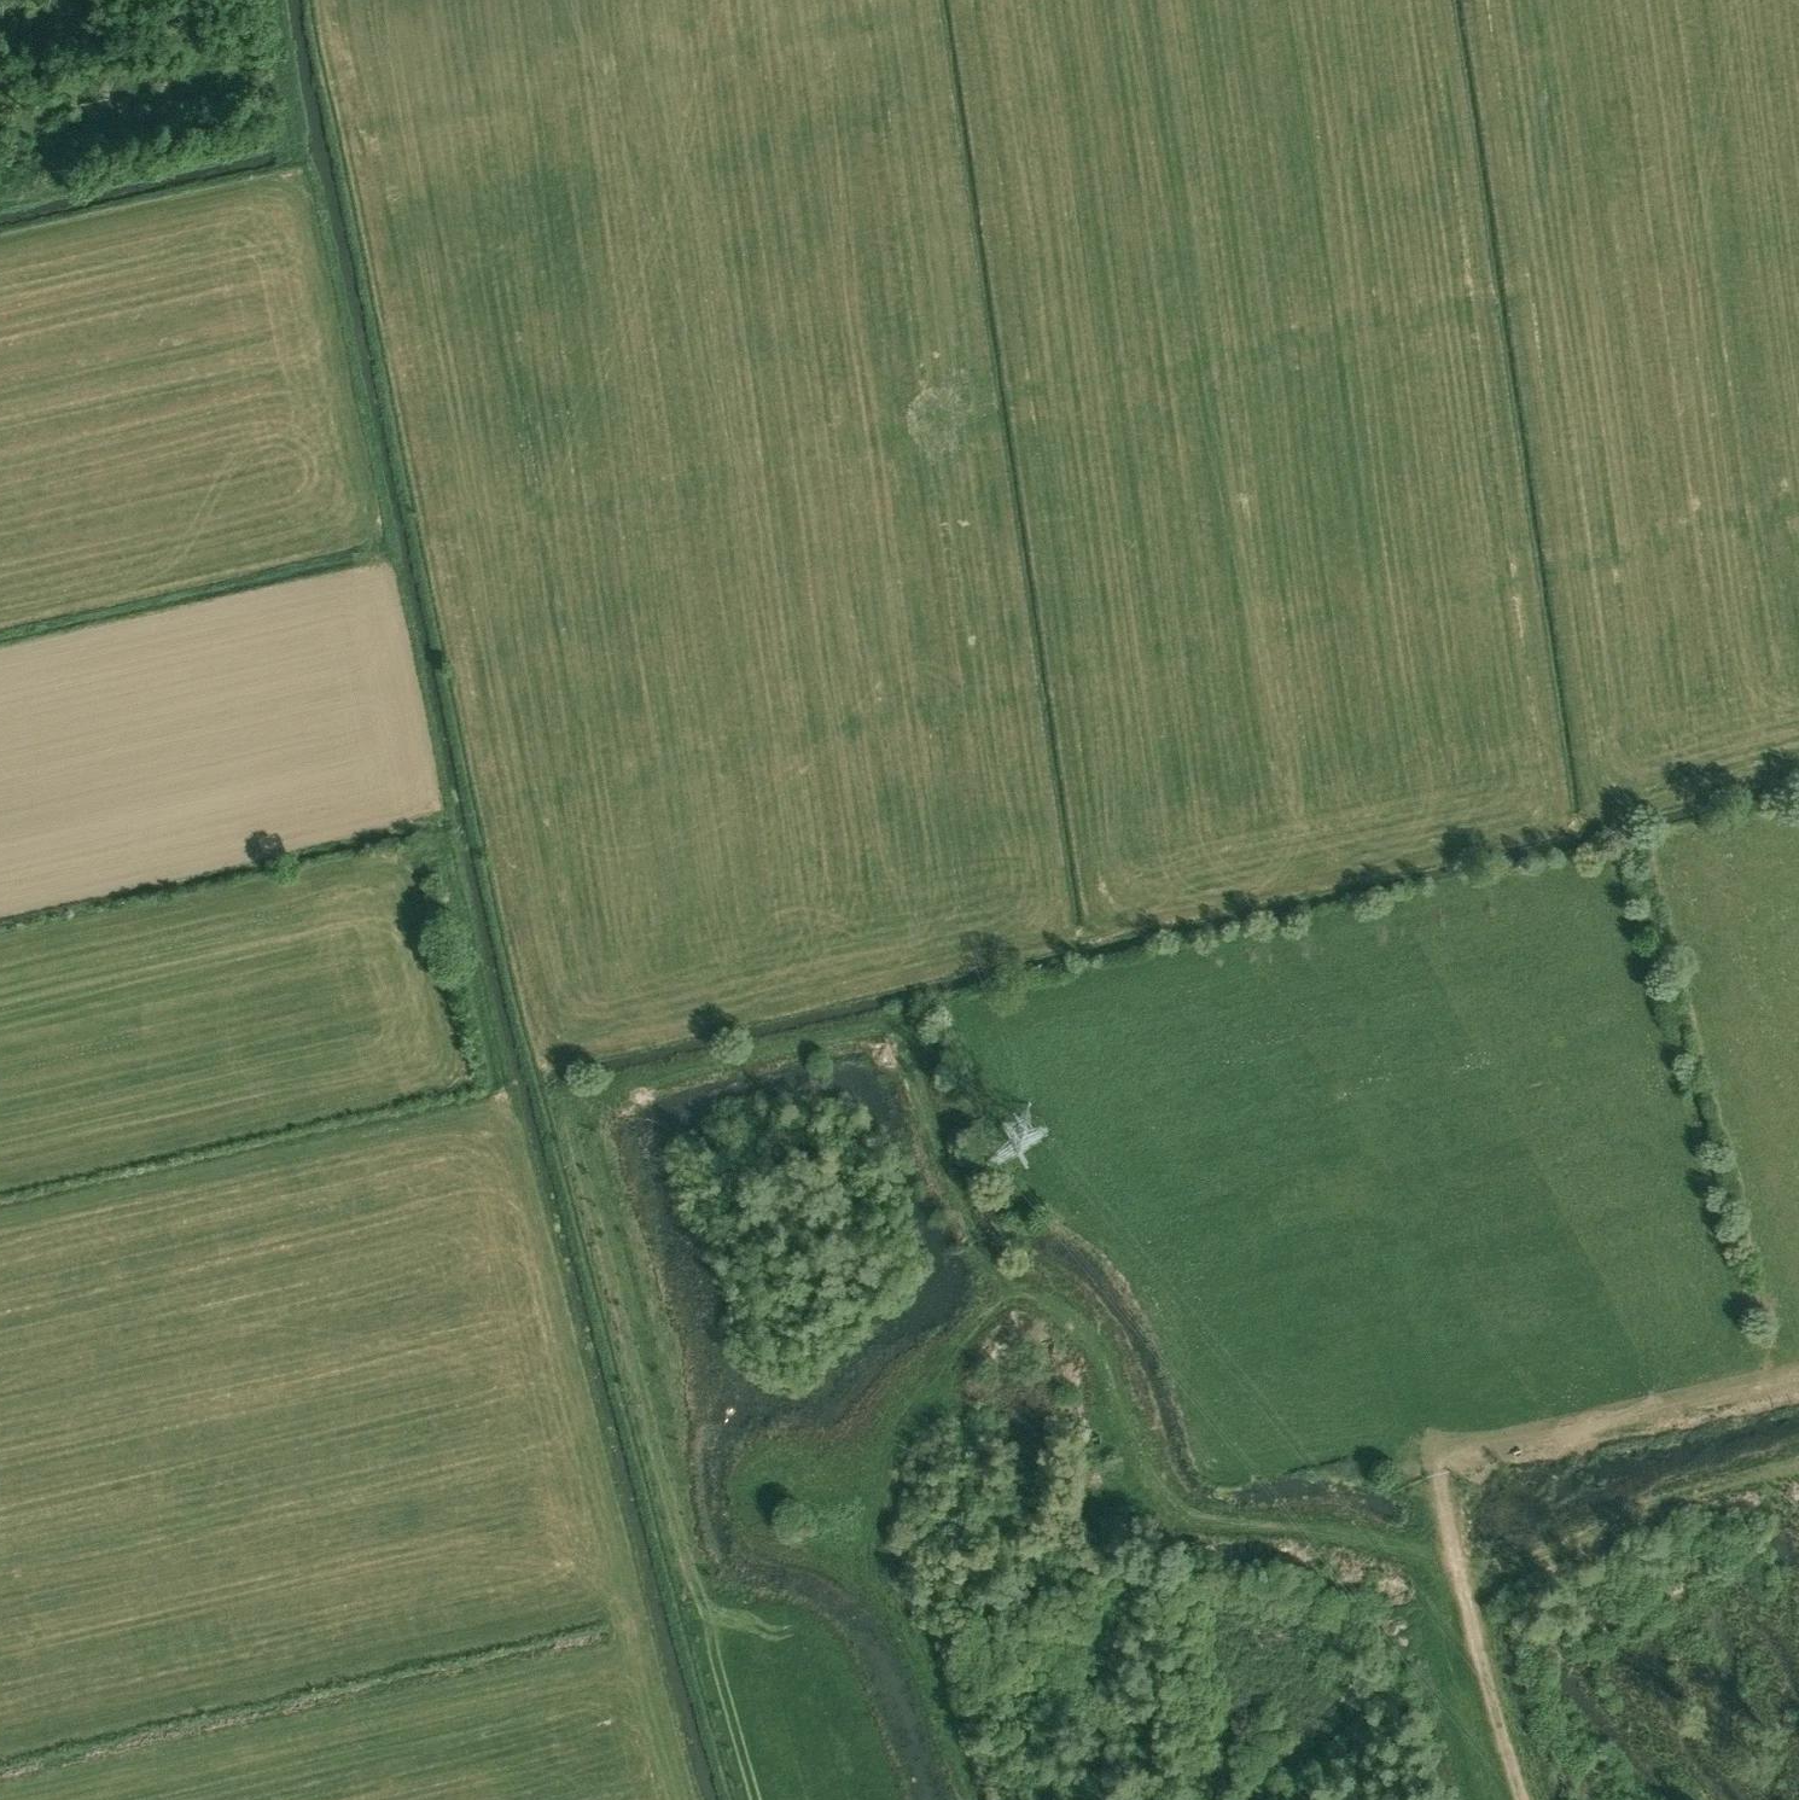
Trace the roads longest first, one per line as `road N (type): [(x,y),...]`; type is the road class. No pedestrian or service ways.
road 1 (track): [(1058,1303),(1102,1350),(1156,1480),(1216,1521),(1304,1522),(1392,1539),(1465,1573),(1705,1487),(1798,1464)]
road 2 (track): [(1437,1465),(1523,1799)]

